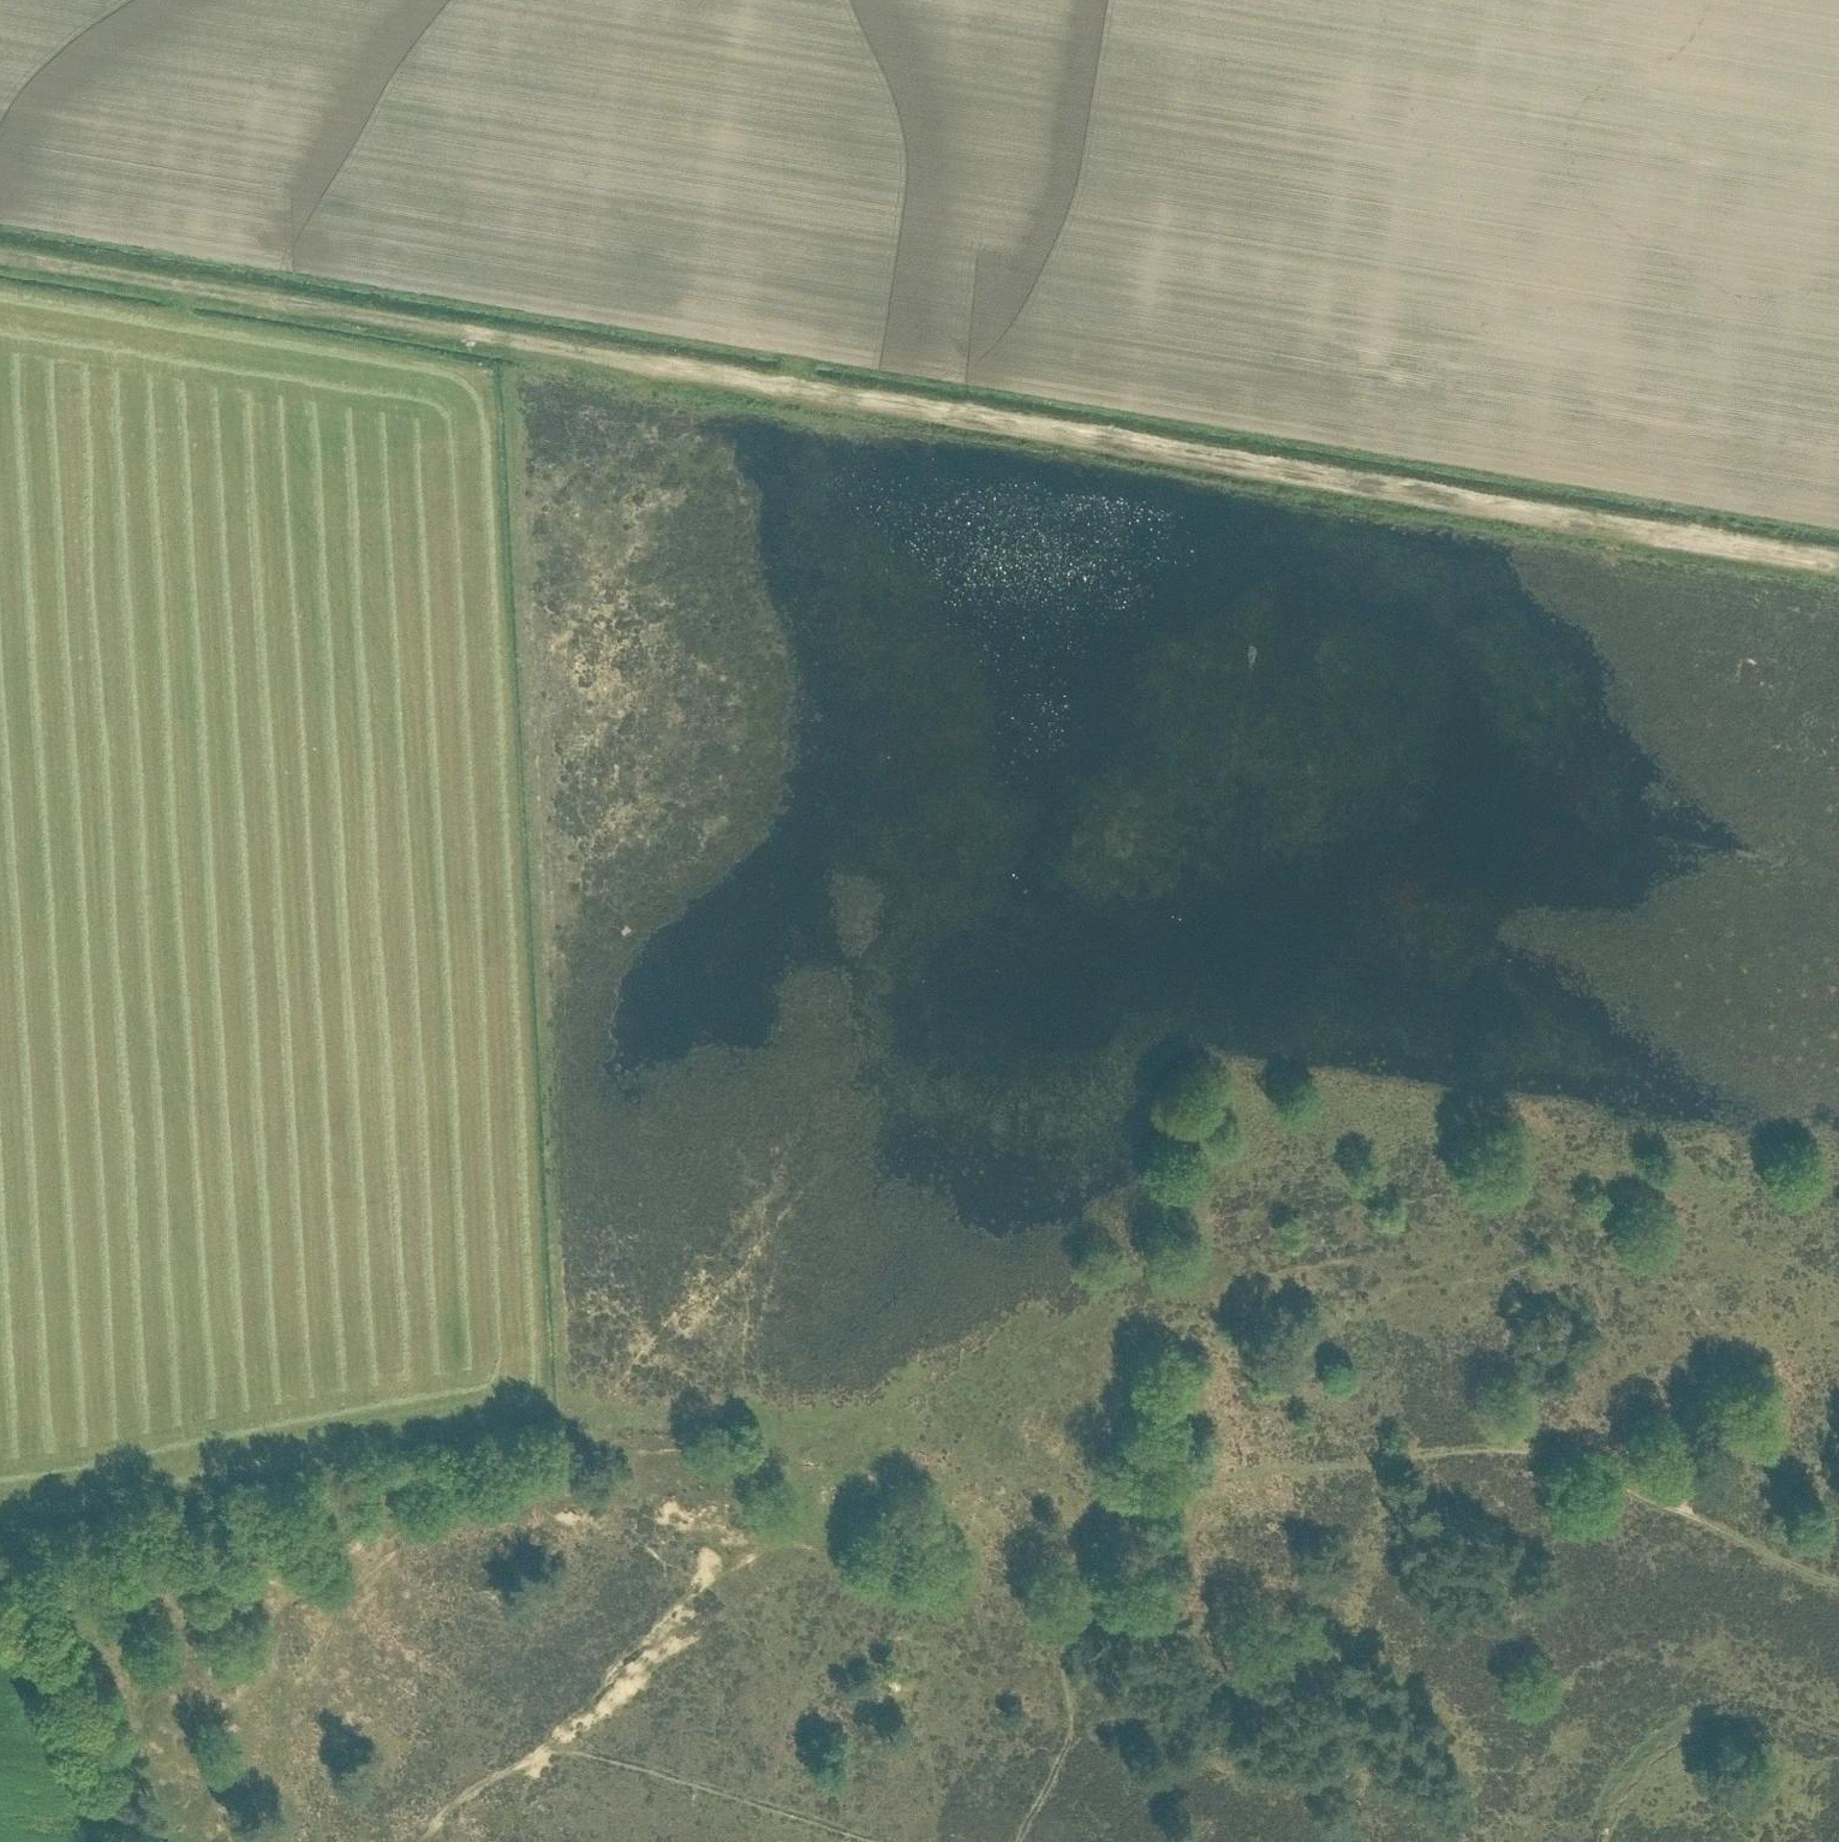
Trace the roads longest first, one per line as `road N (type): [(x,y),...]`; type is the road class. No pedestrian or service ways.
road 1 (track): [(0,257),(1838,560)]

